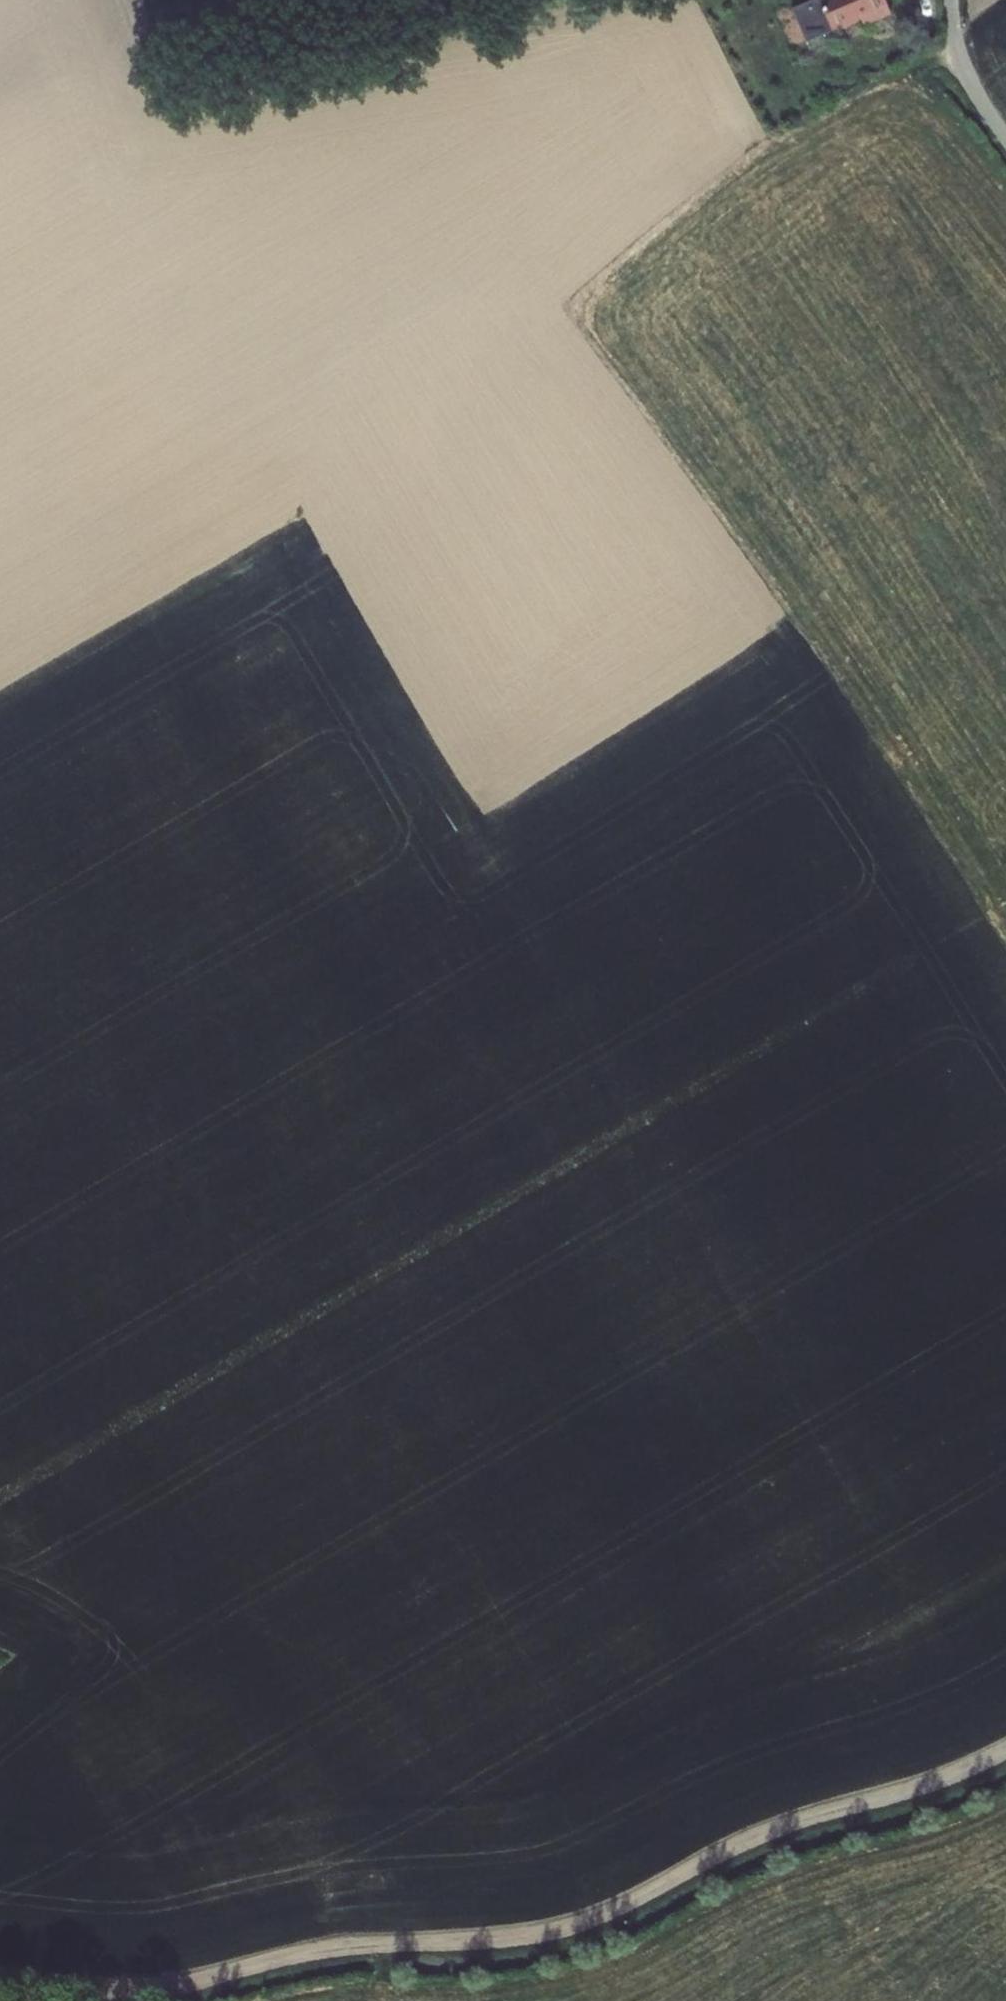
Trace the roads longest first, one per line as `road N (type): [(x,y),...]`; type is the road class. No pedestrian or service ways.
road 1 (track): [(1005,1751),(935,1784),(767,1834),(552,1934),(332,1951),(132,1992),(63,1995),(0,1985)]
road 2 (unclassified): [(951,0),(954,39),(1005,120)]

